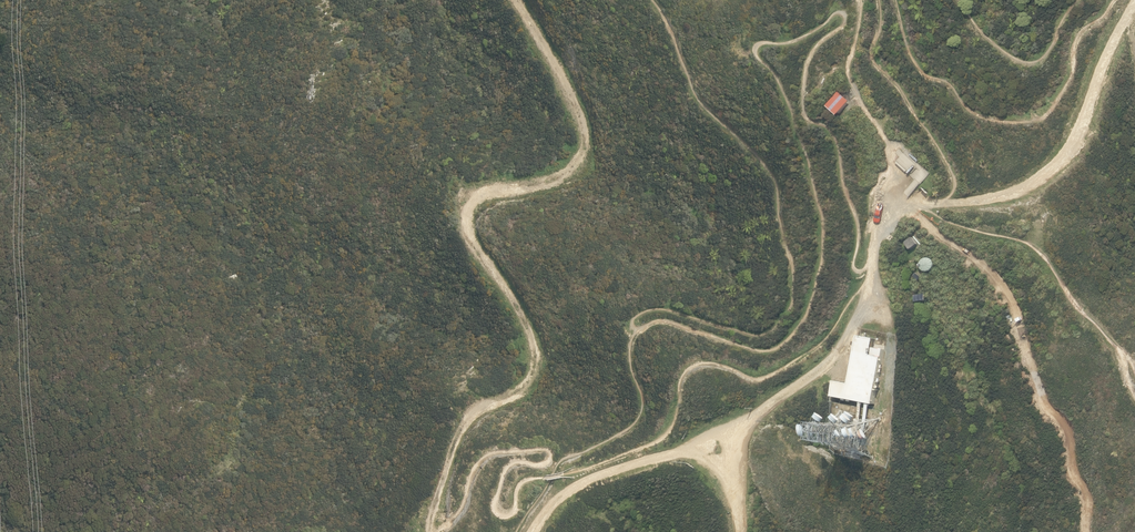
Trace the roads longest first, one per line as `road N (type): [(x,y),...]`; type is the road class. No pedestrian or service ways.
road 1 (track): [(436,531),(456,437),(474,413),(522,387),(536,350),(468,228),(469,206),(487,192),(559,179),(587,141),(579,112),(513,0)]
road 2 (track): [(747,420),(808,376),(849,332),(889,213),(1025,187),(1075,144),(1114,38),(1134,5)]
road 3 (track): [(524,531),(570,485),(747,420)]

